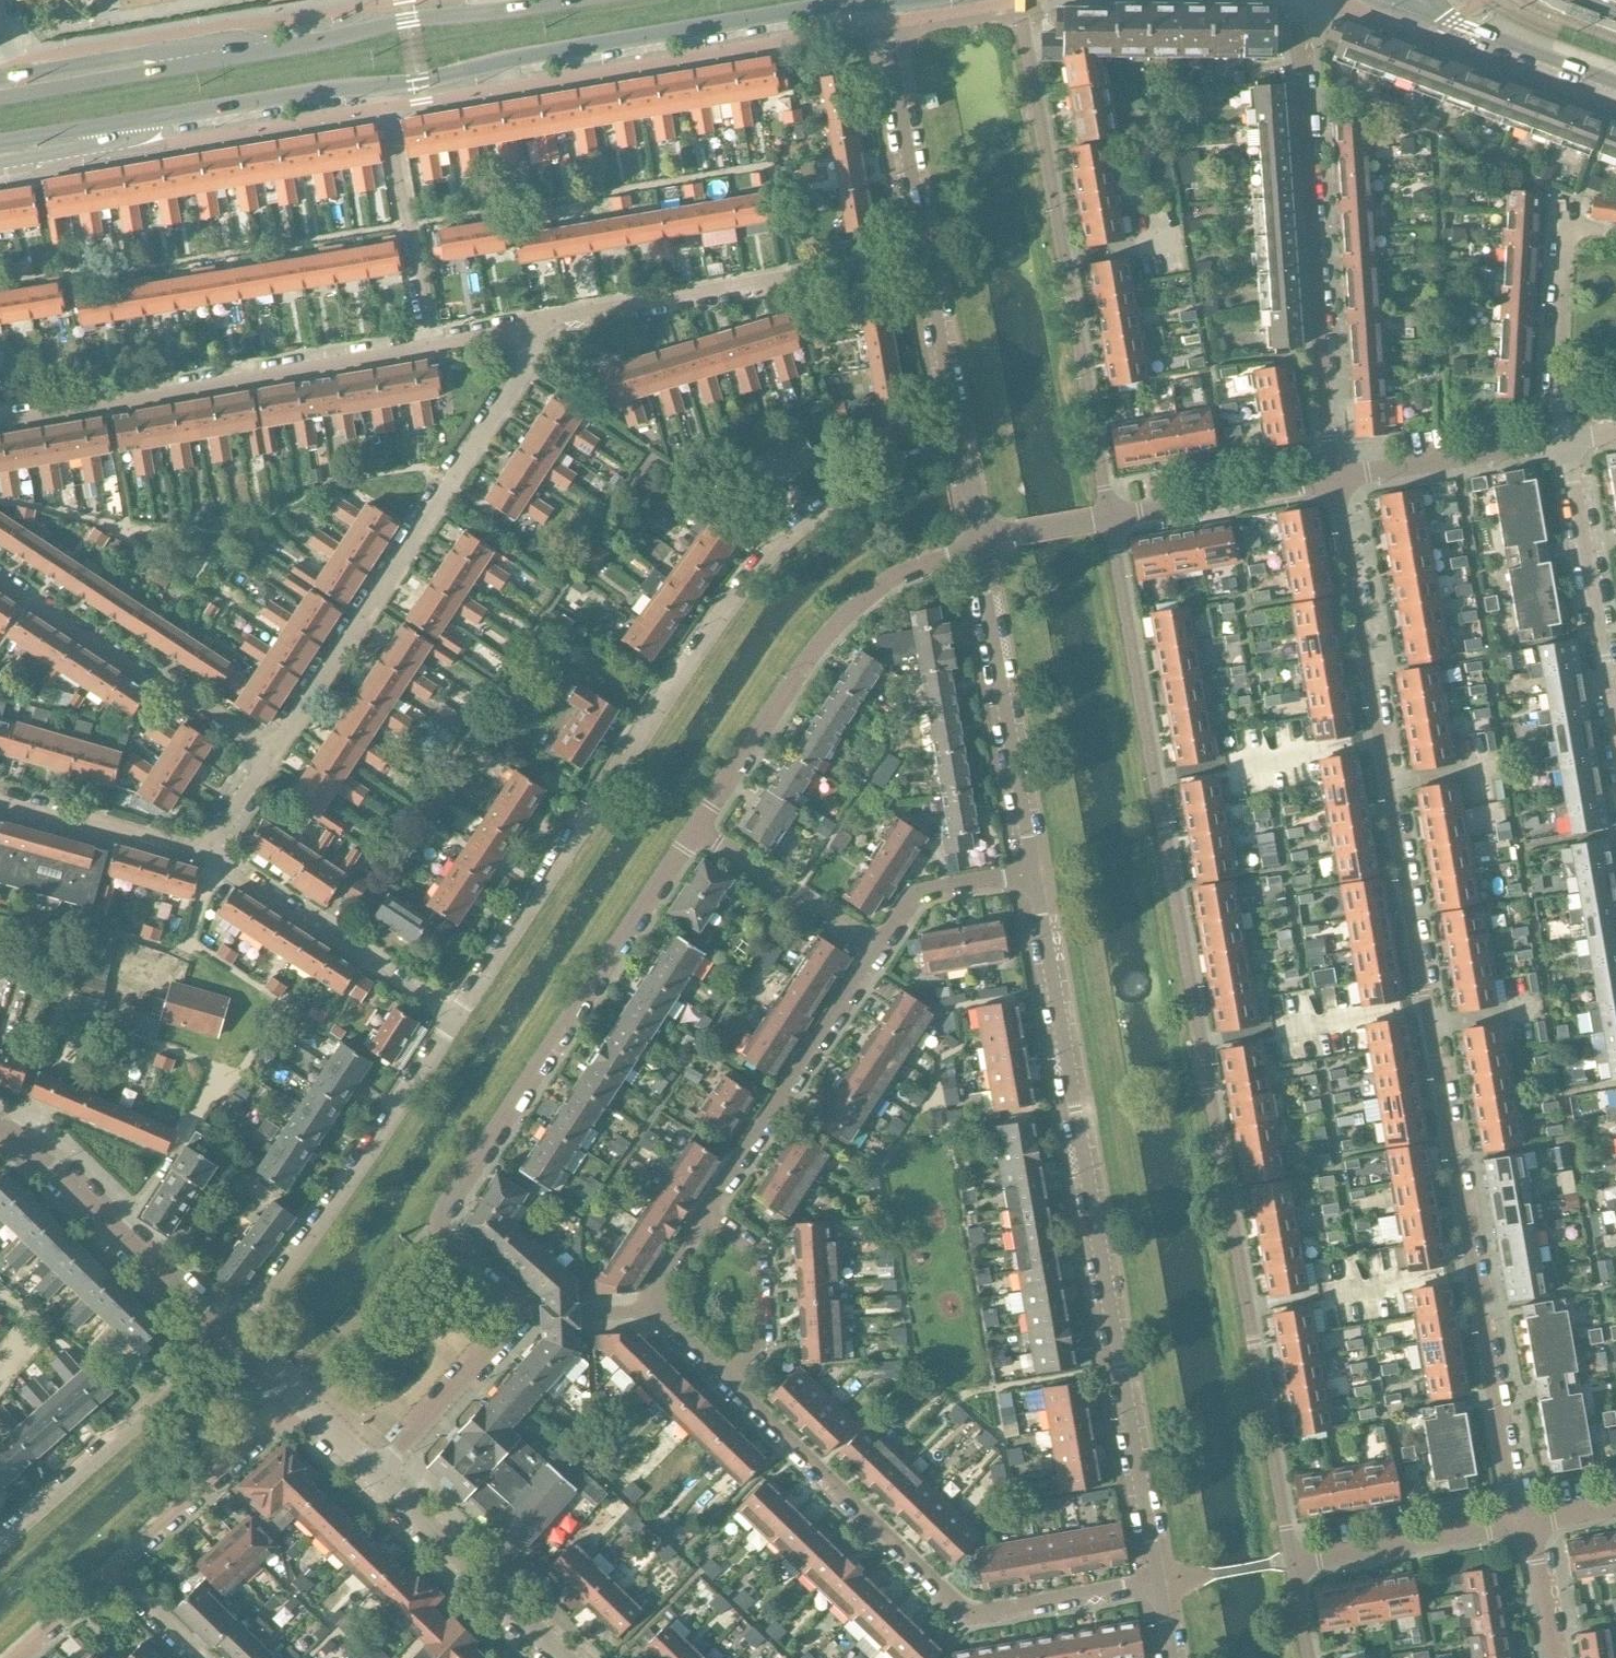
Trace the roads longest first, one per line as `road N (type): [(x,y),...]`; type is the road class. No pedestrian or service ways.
road 1 (residential): [(1292,1565),(1110,519)]
road 2 (residential): [(1333,479),(1522,1522)]
road 3 (residential): [(958,447),(830,502),(768,555),(456,1023)]
road 4 (residential): [(1037,873),(1158,1584)]
road 5 (residential): [(512,1319),(508,1304),(448,1247),(442,1216),(696,829)]
road 6 (residential): [(1110,519),(1018,0)]
road 7 (residential): [(733,1390),(968,1616),(1158,1584)]
road 8 (residential): [(270,753),(527,368),(538,320)]
road 9 (primary): [(383,87),(863,0)]
road 10 (residential): [(1295,0),(1333,479)]
road 11 (residential): [(0,422),(433,347)]
road 12 (residential): [(696,829),(835,627),(880,587),(975,545)]
road 13 (residential): [(538,320),(925,252)]
road 14 (residential): [(456,1023),(233,1337)]
road 15 (residential): [(975,545),(1037,873)]
road 16 (residential): [(0,580),(270,753)]
road 17 (residential): [(876,949),(704,1216)]
road 18 (residential): [(233,1337),(0,1545)]
road 19 (residential): [(233,1337),(0,1129)]
road 20 (residential): [(456,1023),(207,850)]
road 21 (residential): [(1615,721),(1559,441)]
road 22 (primary): [(501,11),(407,21),(239,57)]
road 23 (residential): [(383,87),(433,347)]
road 24 (residential): [(376,1473),(566,1657)]
road 25 (residential): [(872,0),(884,24),(925,252)]
road 26 (residential): [(115,1577),(300,1400)]
road 27 (primary): [(142,121),(322,89),(383,87)]
road 28 (residential): [(1559,441),(1554,407),(1567,199)]
road 29 (primary): [(239,57),(0,99)]
road 30 (residential): [(1292,1565),(1522,1522)]
road 31 (residential): [(239,57),(210,48),(12,79)]
road 32 (residential): [(1333,479),(1559,441)]
road 33 (residential): [(1110,519),(1333,479)]
road 34 (residential): [(733,1390),(770,1347),(764,1261),(704,1216)]
road 35 (residential): [(876,949),(696,829)]
road 36 (residential): [(207,850),(0,795)]
road 37 (residential): [(376,1473),(512,1319)]
road 38 (residential): [(925,252),(958,447)]
road 39 (residential): [(1037,873),(919,896),(876,949)]
road 40 (residential): [(1452,21),(1615,83)]
road 41 (residential): [(0,169),(99,153),(142,121)]
road 42 (primary): [(0,144),(142,121)]
road 43 (residential): [(1522,1522),(1553,1657)]
road 44 (residential): [(975,545),(1110,519)]
road 45 (residential): [(512,1319),(542,1324),(643,1311)]

